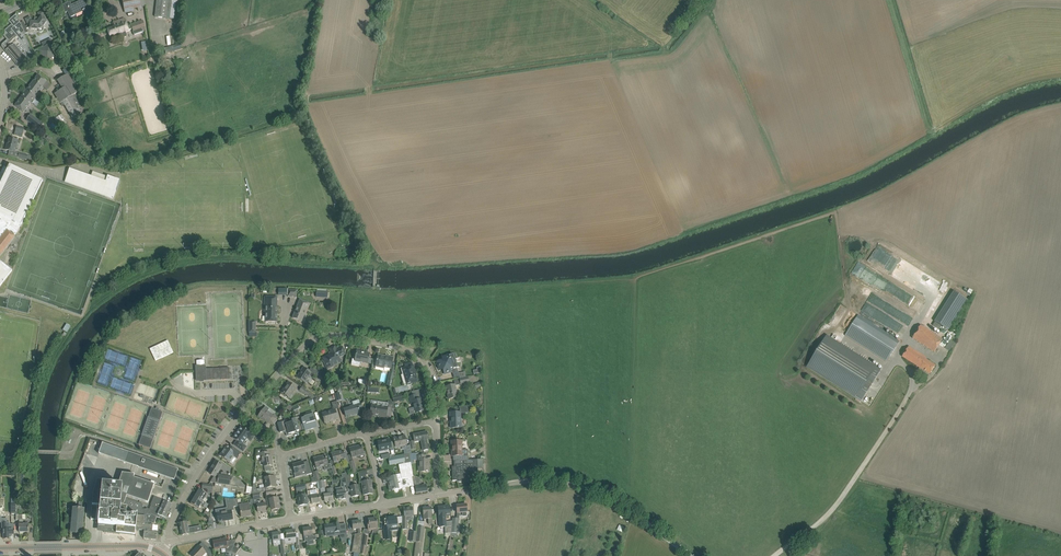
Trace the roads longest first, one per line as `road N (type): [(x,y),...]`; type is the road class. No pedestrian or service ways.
road 1 (unclassified): [(690,555),(619,505),(570,485),(438,494)]
road 2 (residential): [(240,414),(321,334),(402,346),(421,357)]
road 3 (secondary): [(0,548),(140,546),(161,553)]
road 4 (residential): [(170,542),(181,501),(240,414)]
road 5 (unclassified): [(170,542),(291,520)]

